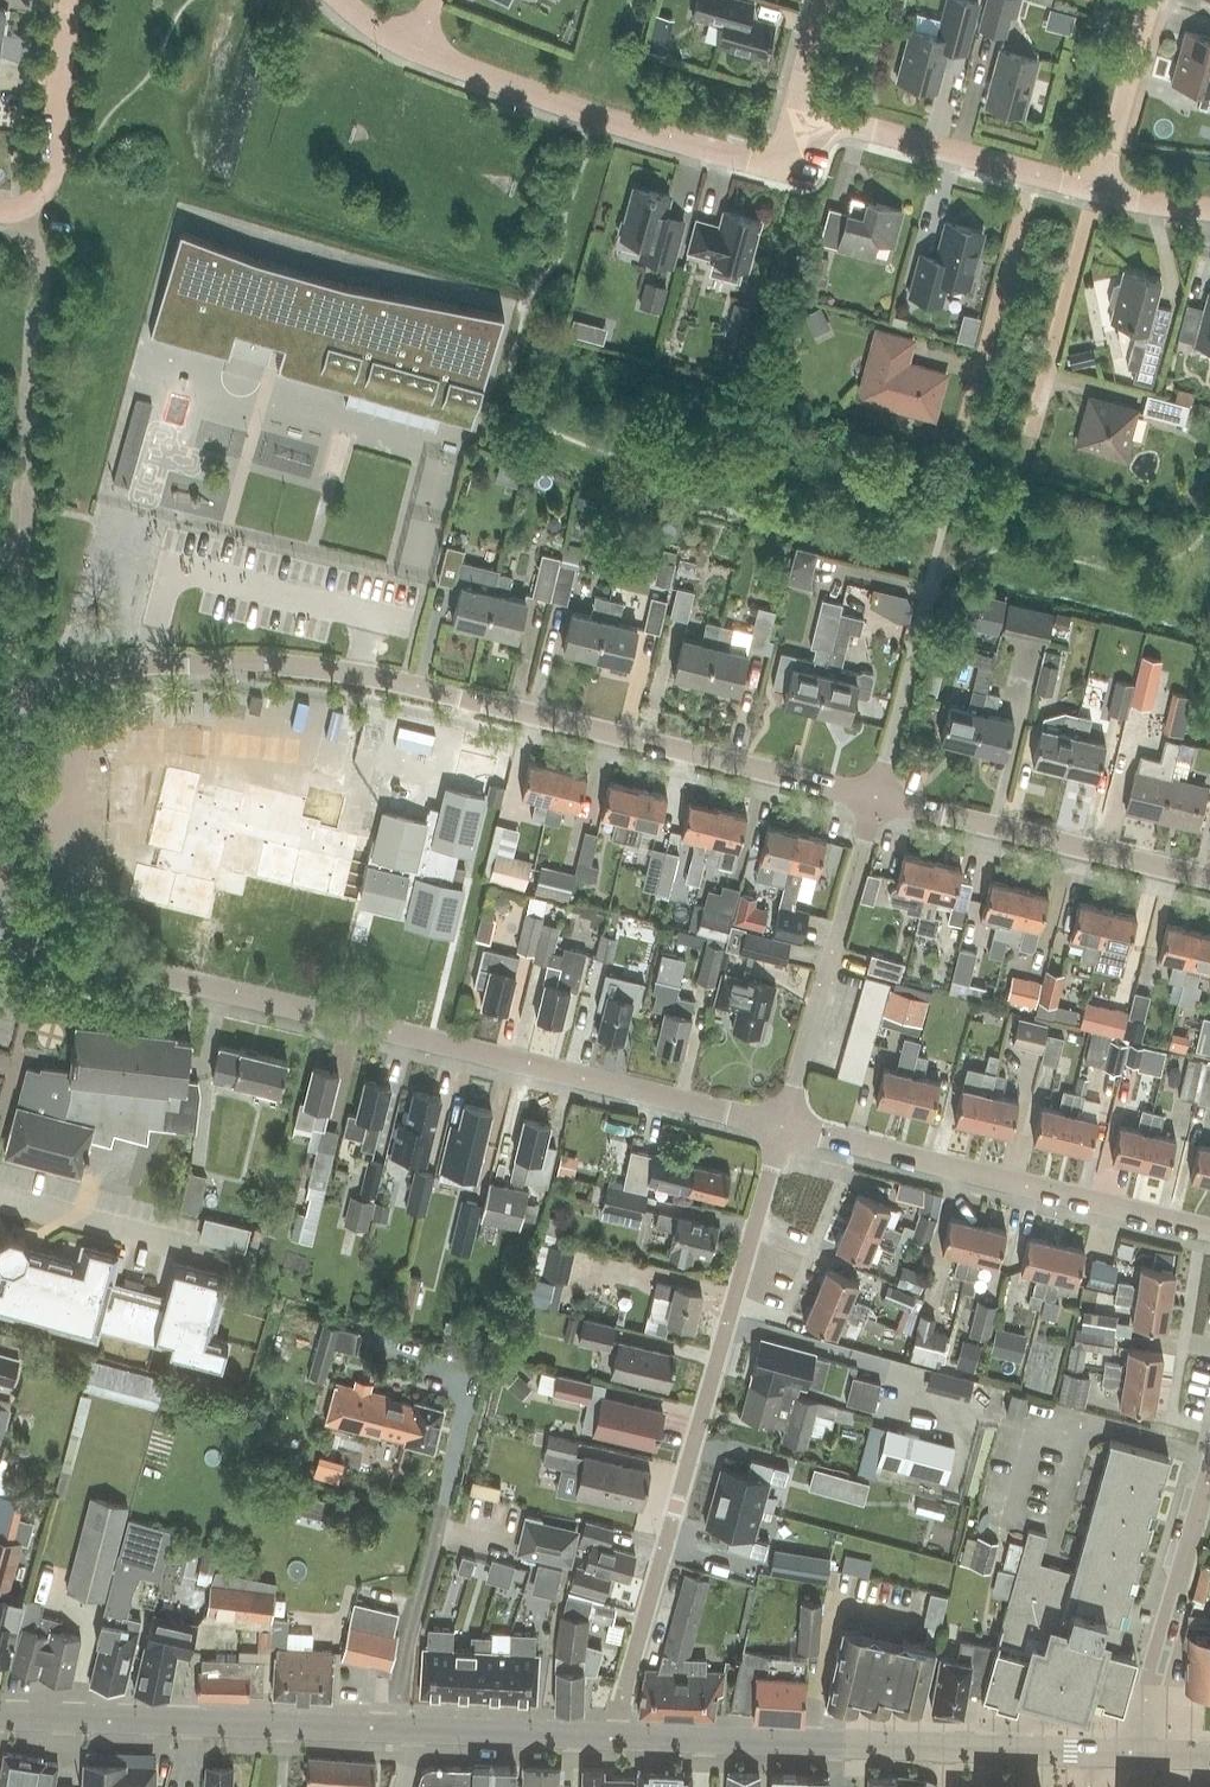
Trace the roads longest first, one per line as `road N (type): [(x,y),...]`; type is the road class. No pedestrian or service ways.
road 1 (unclassified): [(878,799),(310,666),(150,663),(17,680)]
road 2 (residential): [(786,1130),(3,937)]
road 3 (residential): [(614,1734),(786,1130)]
road 4 (secondary): [(1136,1751),(614,1734)]
road 5 (residential): [(1209,1234),(786,1130)]
road 6 (secondary): [(417,1732),(0,1718)]
road 7 (unclassified): [(798,144),(749,160),(598,120),(415,52)]
road 8 (residential): [(786,1130),(878,799)]
road 9 (unclassified): [(1209,882),(878,799)]
road 10 (residential): [(1136,1751),(1209,1468)]
road 11 (residential): [(3,937),(17,680)]
road 12 (residential): [(970,422),(1033,173)]
road 13 (residential): [(1032,437),(1098,191)]
road 14 (unclassified): [(1033,173),(874,130),(840,129),(798,144)]
road 15 (residential): [(20,211),(51,180),(71,0)]
road 16 (residential): [(878,799),(933,588)]
road 17 (residential): [(17,680),(30,470)]
road 18 (residential): [(1098,191),(1150,0)]
road 19 (secondary): [(614,1734),(417,1732)]
road 20 (residential): [(798,144),(802,70),(822,0)]

